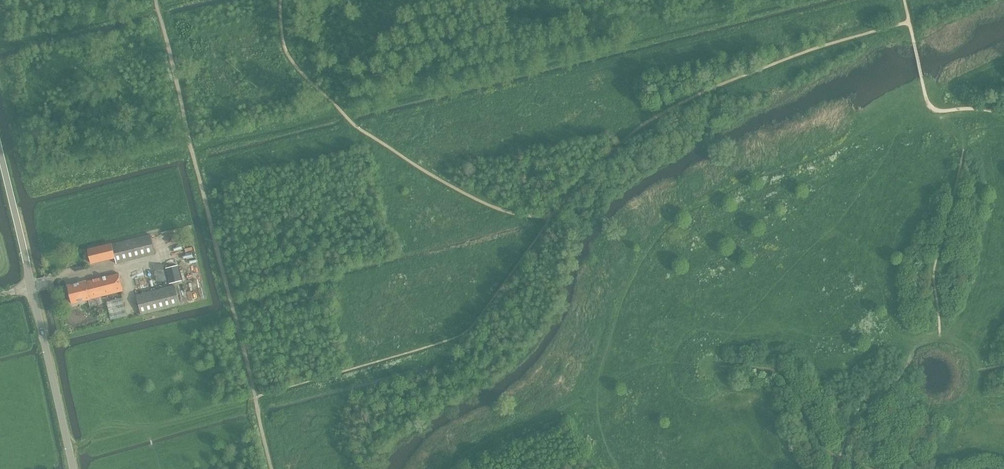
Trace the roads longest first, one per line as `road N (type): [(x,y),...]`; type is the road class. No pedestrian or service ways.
road 1 (unclassified): [(74,468),(0,153)]

